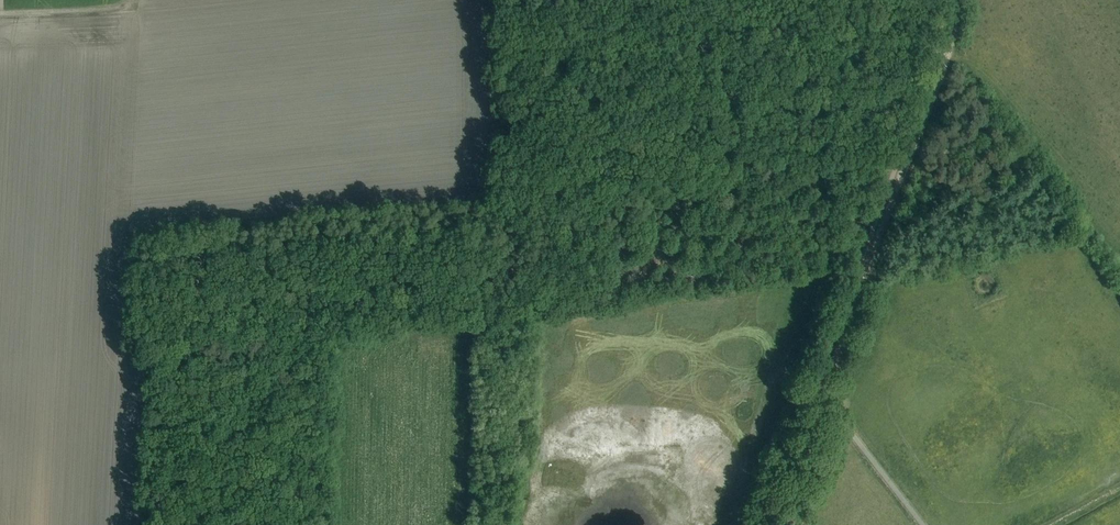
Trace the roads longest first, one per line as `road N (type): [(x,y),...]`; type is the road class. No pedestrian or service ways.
road 1 (track): [(823,398),(946,51),(956,0)]
road 2 (track): [(0,15),(119,11),(133,0)]
road 3 (track): [(780,524),(823,398)]

